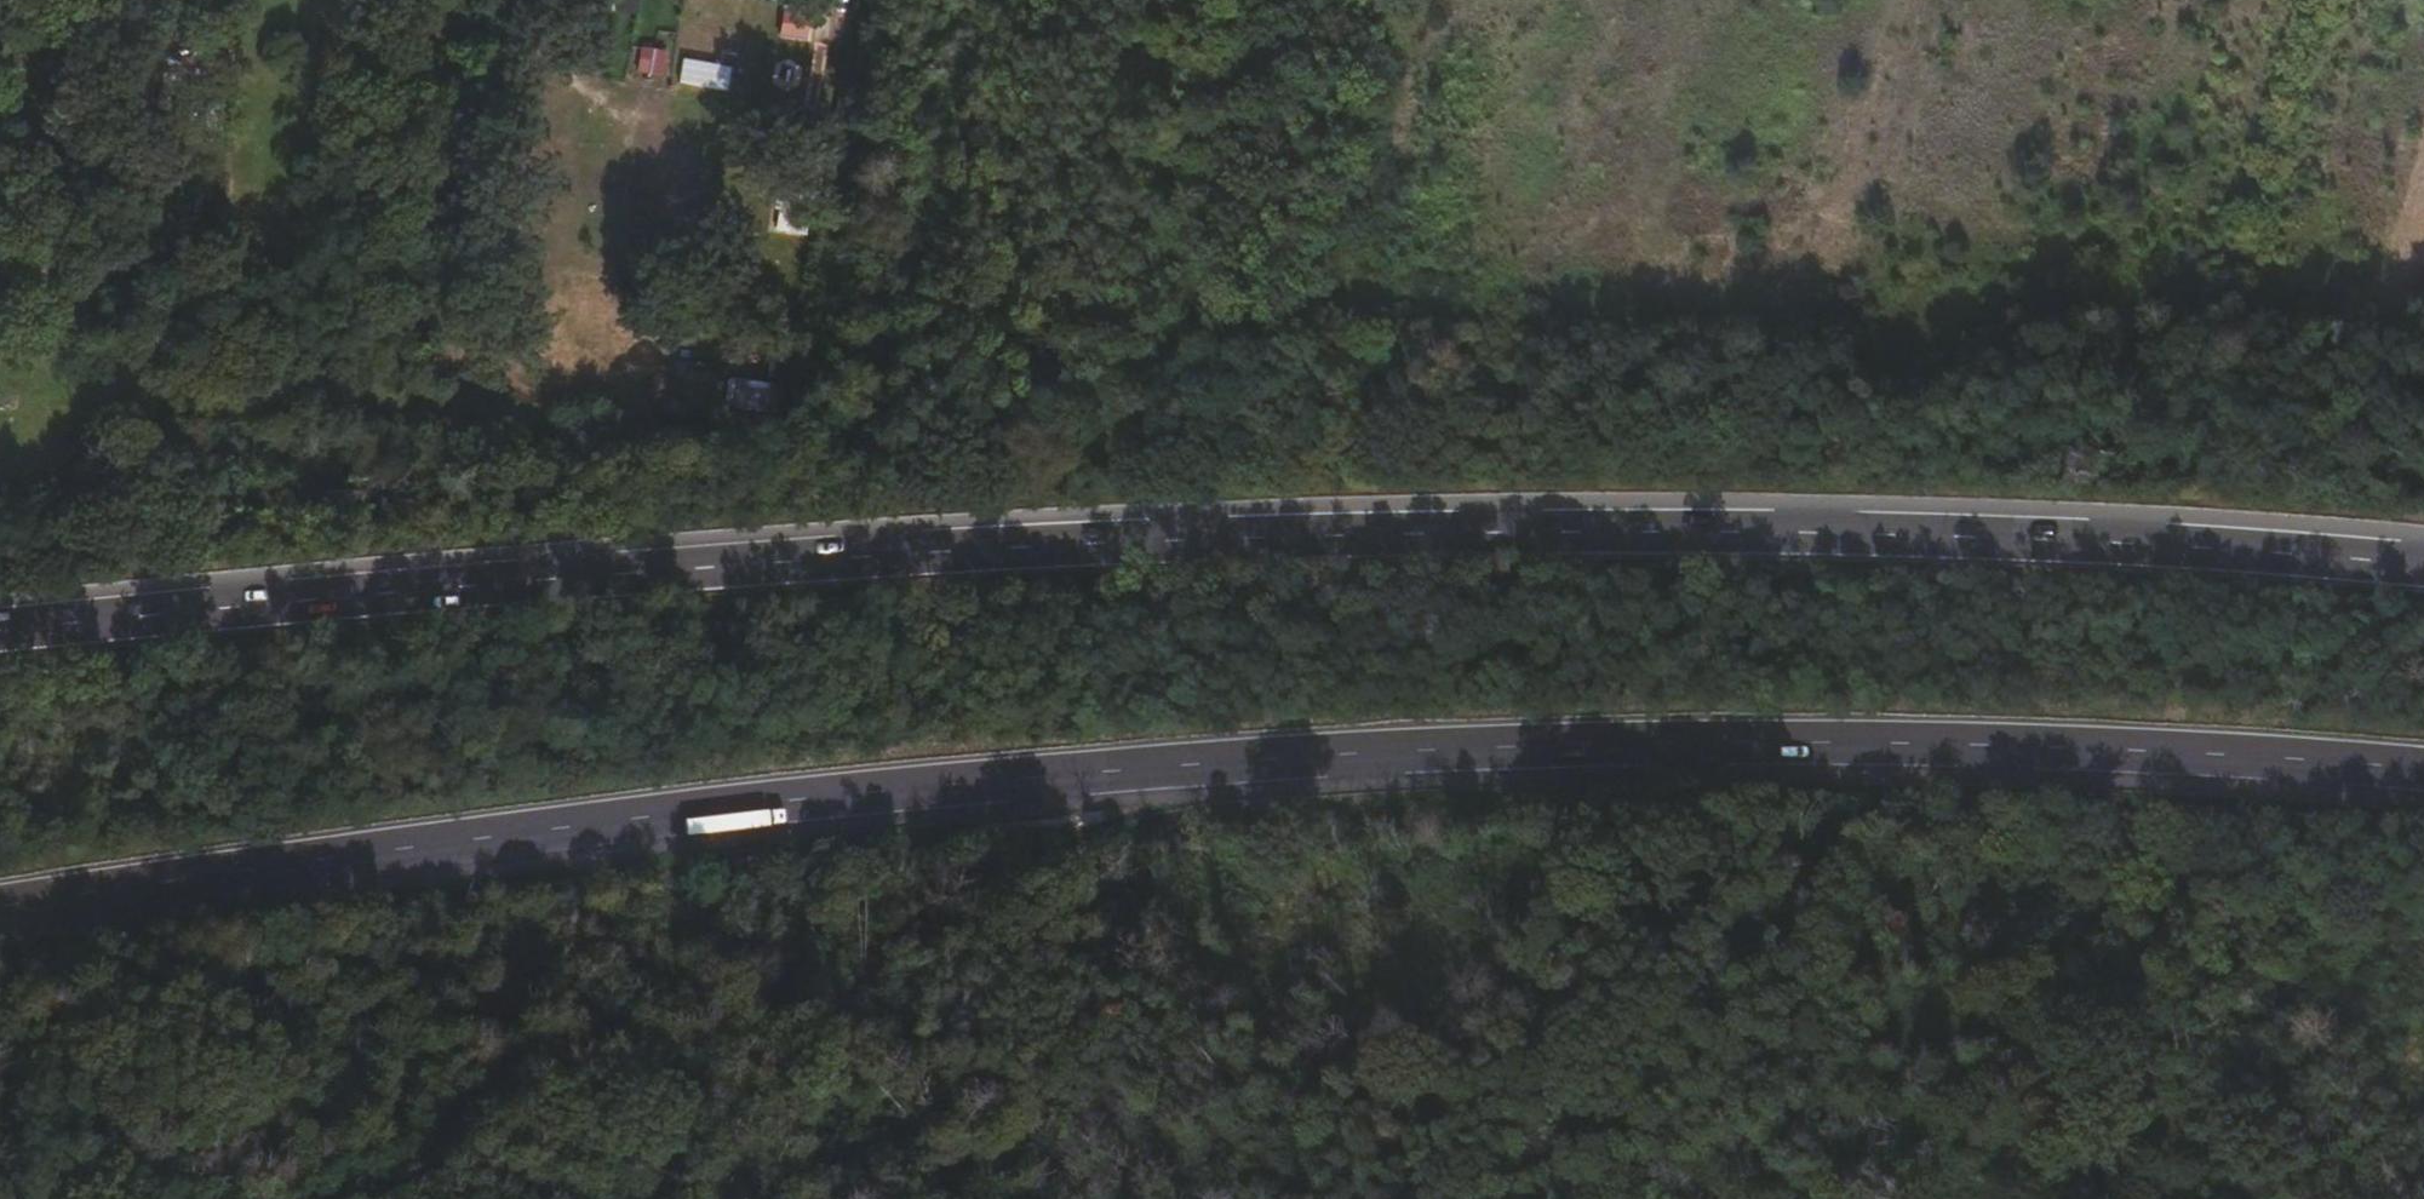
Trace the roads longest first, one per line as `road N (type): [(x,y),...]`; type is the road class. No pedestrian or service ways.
road 1 (trunk): [(0,905),(741,805),(1325,754),(1840,739),(2423,767)]
road 2 (trunk): [(2423,563),(1857,532),(1113,540),(0,629)]

